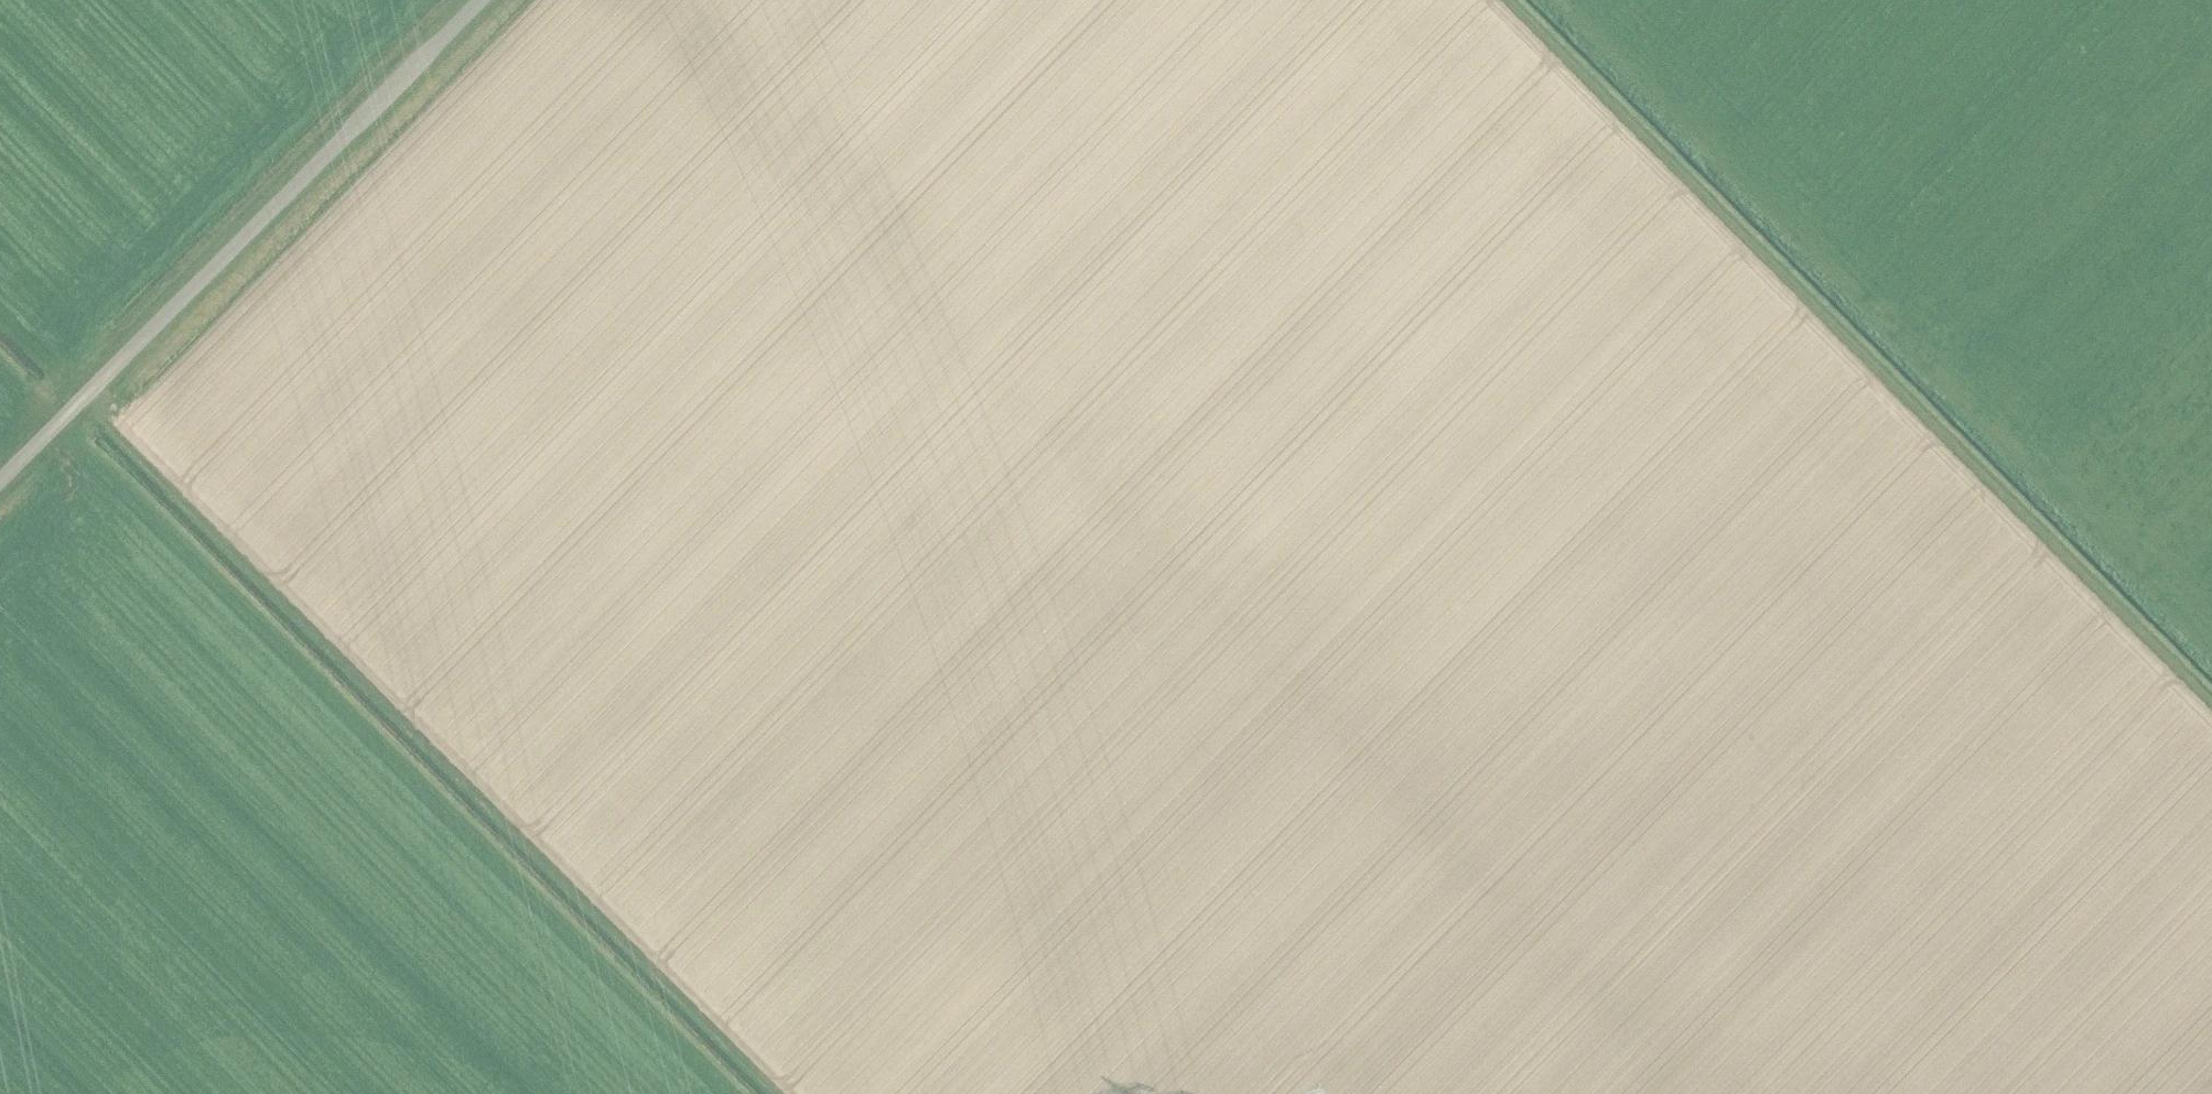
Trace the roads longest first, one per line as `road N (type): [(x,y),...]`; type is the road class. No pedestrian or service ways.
road 1 (unclassified): [(483,0),(0,479)]

